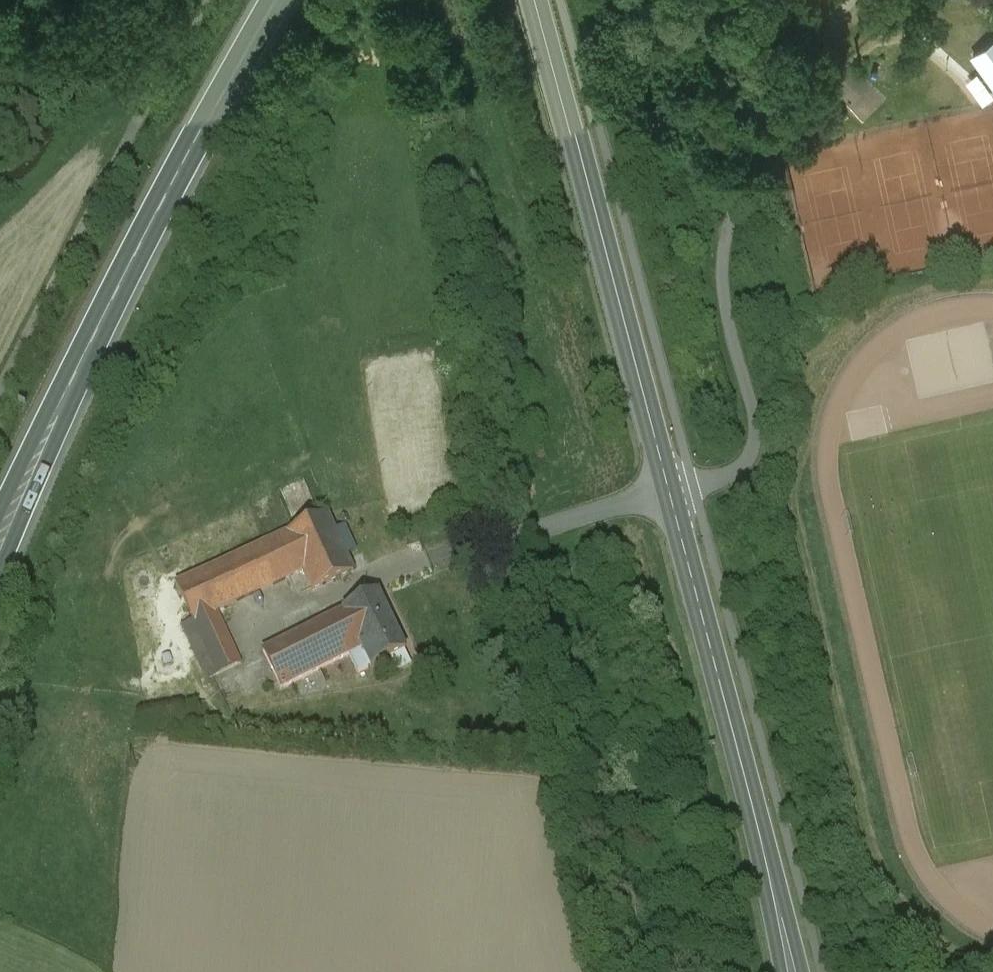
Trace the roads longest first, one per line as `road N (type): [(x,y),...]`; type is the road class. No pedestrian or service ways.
road 1 (secondary): [(792,971),(535,0)]
road 2 (primary): [(277,0),(128,276),(0,545)]

